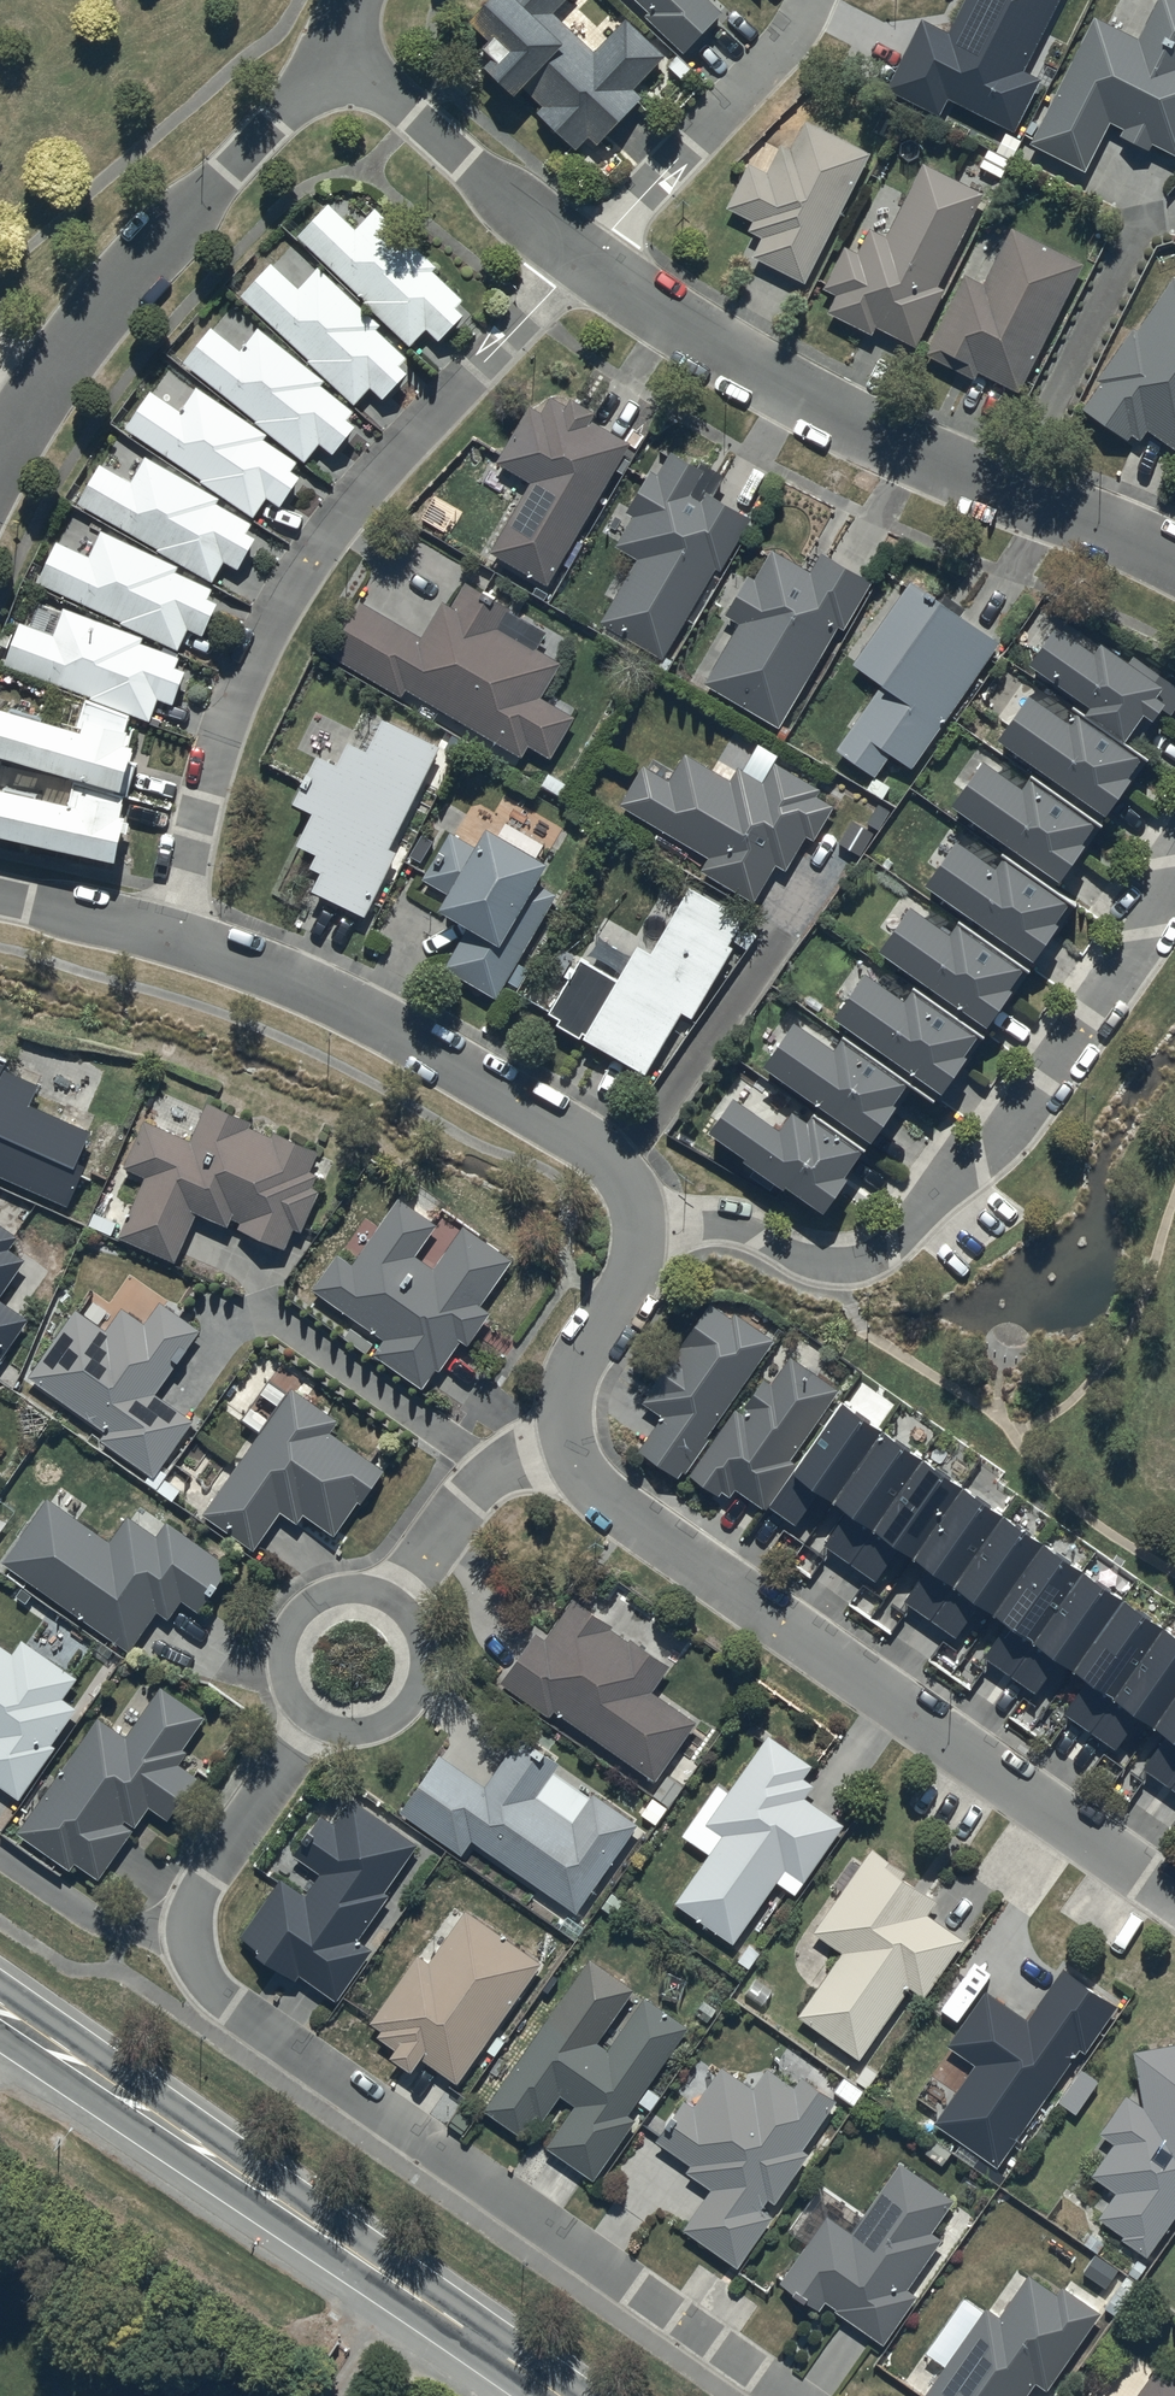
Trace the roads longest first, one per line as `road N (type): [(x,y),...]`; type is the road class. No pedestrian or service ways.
road 1 (residential): [(787,2395),(202,1979),(190,1952),(195,1902),(314,1721)]
road 2 (residential): [(579,261),(358,495),(296,575),(219,740),(174,940)]
road 3 (residential): [(567,1442),(579,1470),(611,1507),(1174,1897)]
road 4 (residential): [(640,1227),(737,1229),(826,1266),(860,1263),(892,1247),(1047,1083),(1145,934),(1174,862)]
road 5 (secondary): [(0,2007),(552,2395)]
road 6 (residential): [(1174,562),(907,450),(800,396),(579,261)]
road 7 (residential): [(174,940),(360,1012),(539,1116),(616,1172),(629,1187),(640,1227)]
road 8 (residential): [(335,53),(104,304),(0,464)]
road 9 (residential): [(814,0),(770,66),(579,261)]
road 10 (residential): [(579,261),(335,53)]
road 11 (residential): [(567,1442),(491,1473),(464,1497),(394,1597)]
road 12 (residential): [(640,1227),(631,1275),(576,1372),(567,1442)]
road 13 (residential): [(314,1721),(297,1706),(280,1663),(292,1619),(327,1590),(350,1586),(394,1597)]
road 14 (residential): [(394,1597),(425,1637),(422,1688),(388,1725),(363,1732),(314,1721)]
road 15 (residential): [(0,898),(174,940)]

